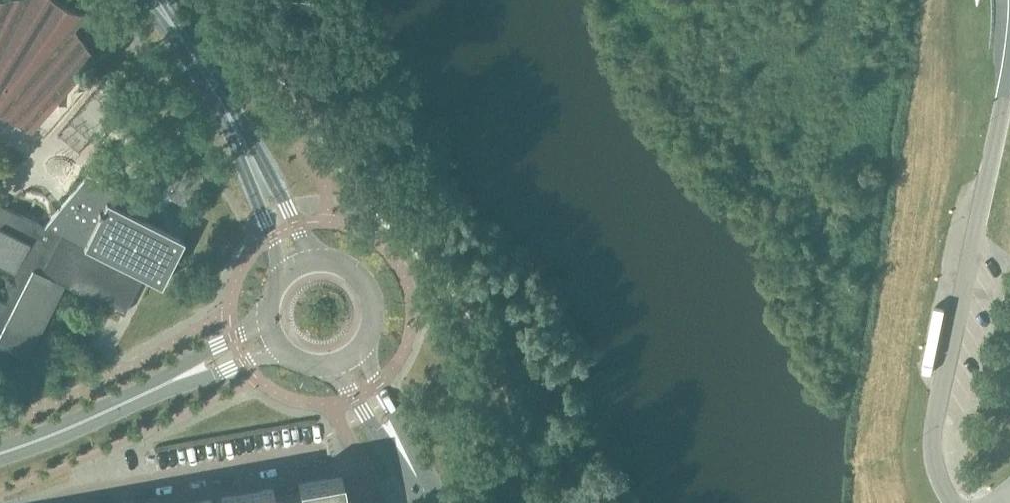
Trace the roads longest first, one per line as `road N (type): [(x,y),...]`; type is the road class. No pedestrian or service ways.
road 1 (residential): [(51,502),(327,452)]
road 2 (secondary): [(316,261),(244,122),(219,94)]
road 3 (secondary): [(219,94),(289,270)]
road 4 (secondary): [(164,386),(0,451)]
road 5 (secondary): [(265,316),(202,351),(164,386)]
road 6 (secondary): [(364,347),(375,321),(371,293),(353,271),(316,261)]
road 7 (secondary): [(164,386),(278,350)]

